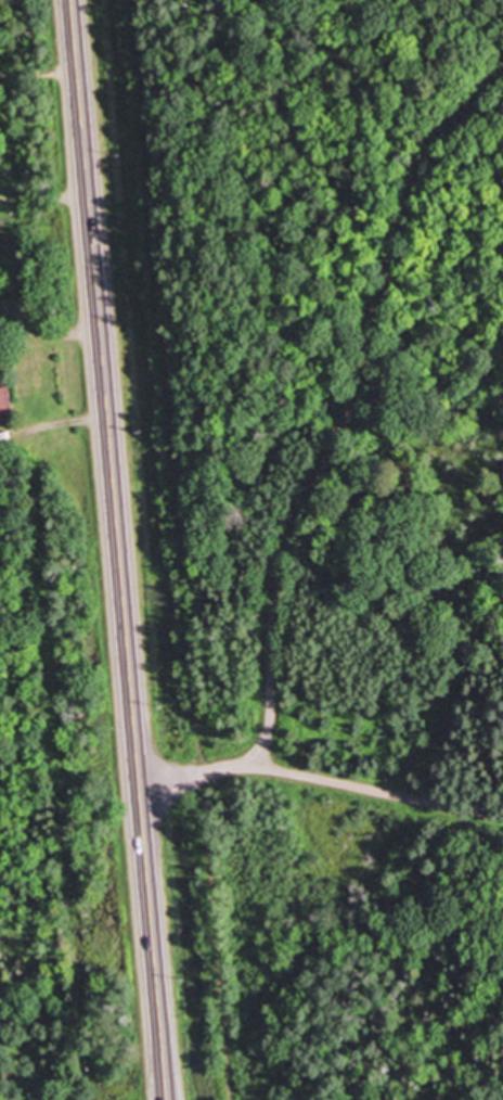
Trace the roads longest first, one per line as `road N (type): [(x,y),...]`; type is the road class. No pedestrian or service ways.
road 1 (primary): [(168,1099),(74,0)]
road 2 (residential): [(243,767),(265,744),(275,693),(286,555),(384,364),(422,183),(451,127),(502,77)]
road 3 (residential): [(502,808),(243,767)]

